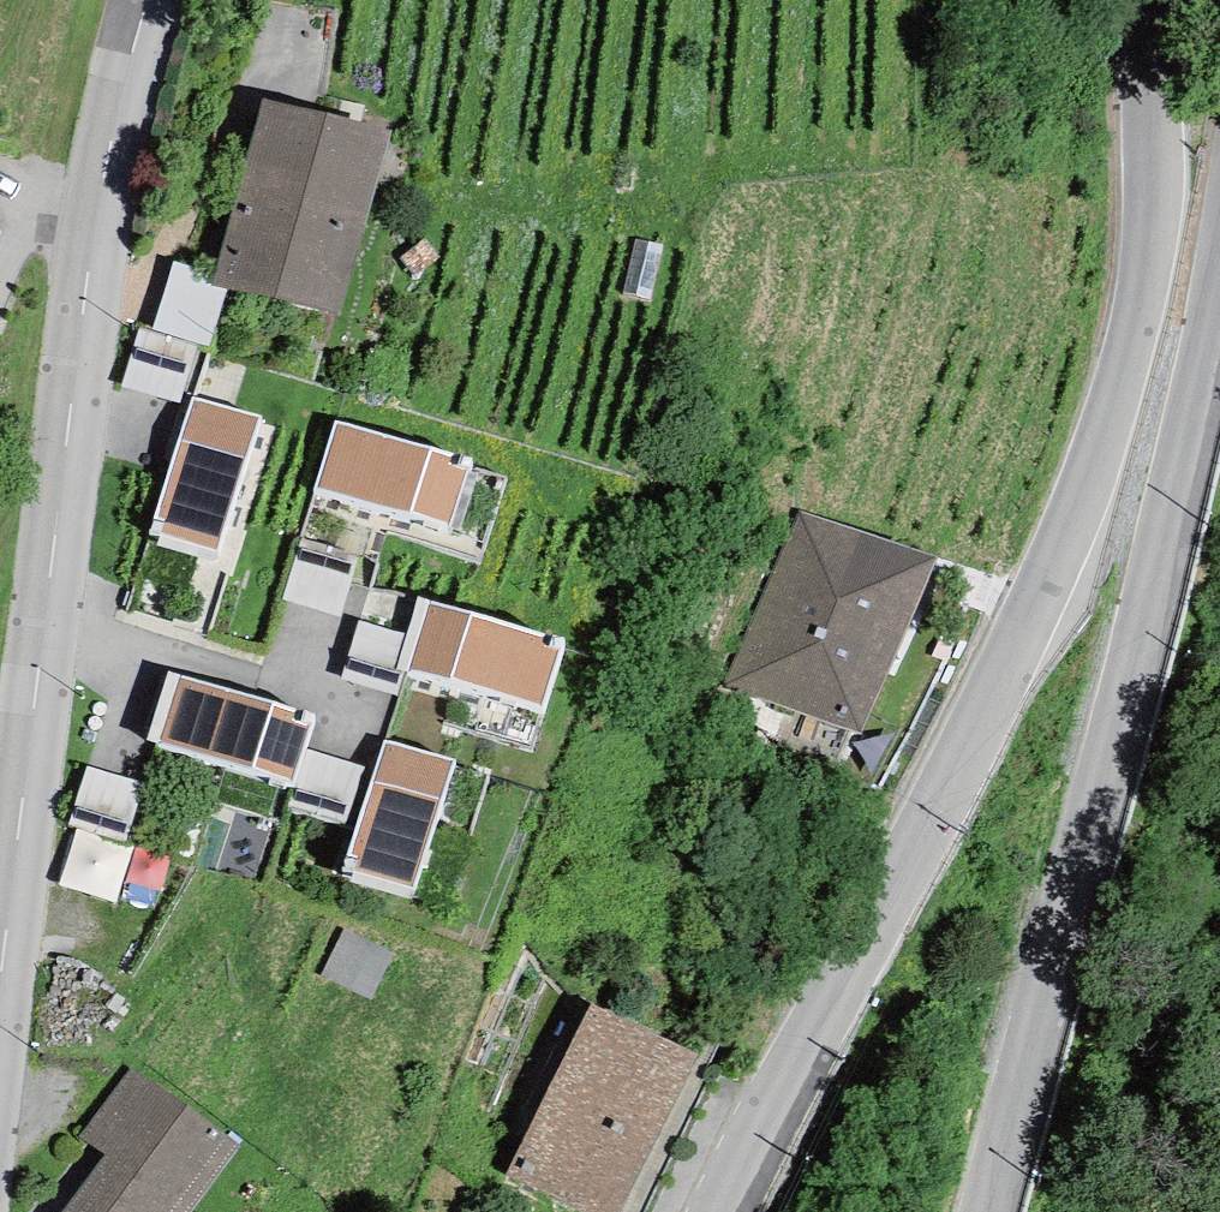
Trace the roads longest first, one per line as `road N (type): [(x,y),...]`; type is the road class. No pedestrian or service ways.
road 1 (tertiary): [(1166,0),(1153,67),(1159,159),(1152,233),(1123,377),(1064,544),(733,1211)]
road 2 (tertiary): [(0,1006),(84,312),(149,0)]
road 3 (tertiary): [(1023,1211),(1219,277)]

